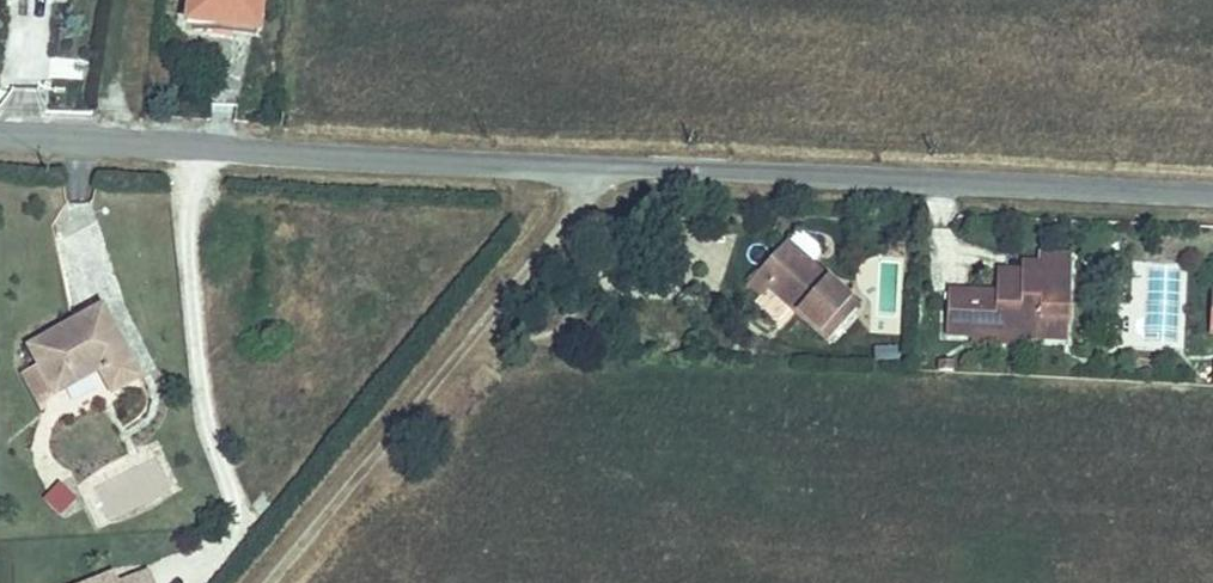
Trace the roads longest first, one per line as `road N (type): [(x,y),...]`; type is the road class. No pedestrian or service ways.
road 1 (unclassified): [(0,137),(1212,196)]
road 2 (track): [(589,166),(583,209),(273,582)]

